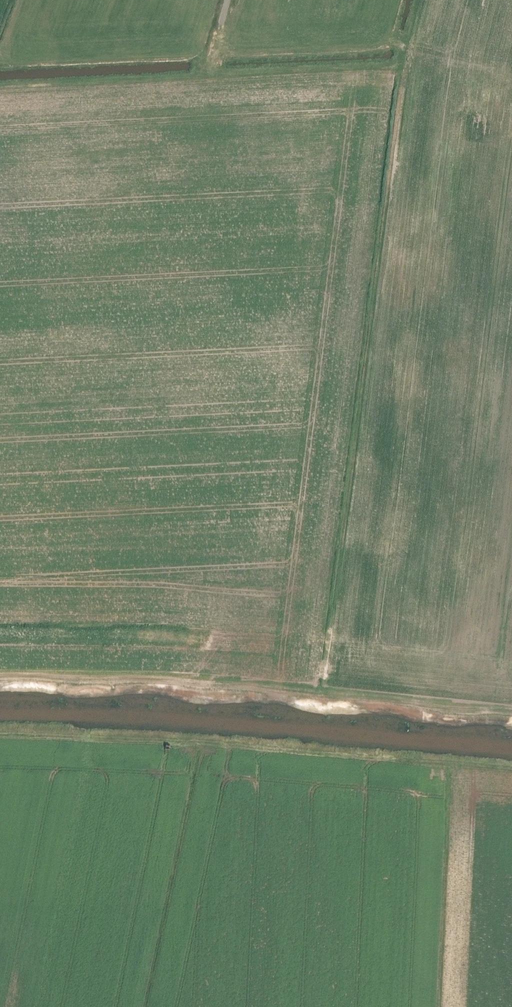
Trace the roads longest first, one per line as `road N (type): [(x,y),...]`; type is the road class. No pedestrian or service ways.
road 1 (track): [(511,720),(288,695),(219,705),(185,689),(0,691)]
road 2 (track): [(221,23),(223,42),(240,52),(412,43)]

